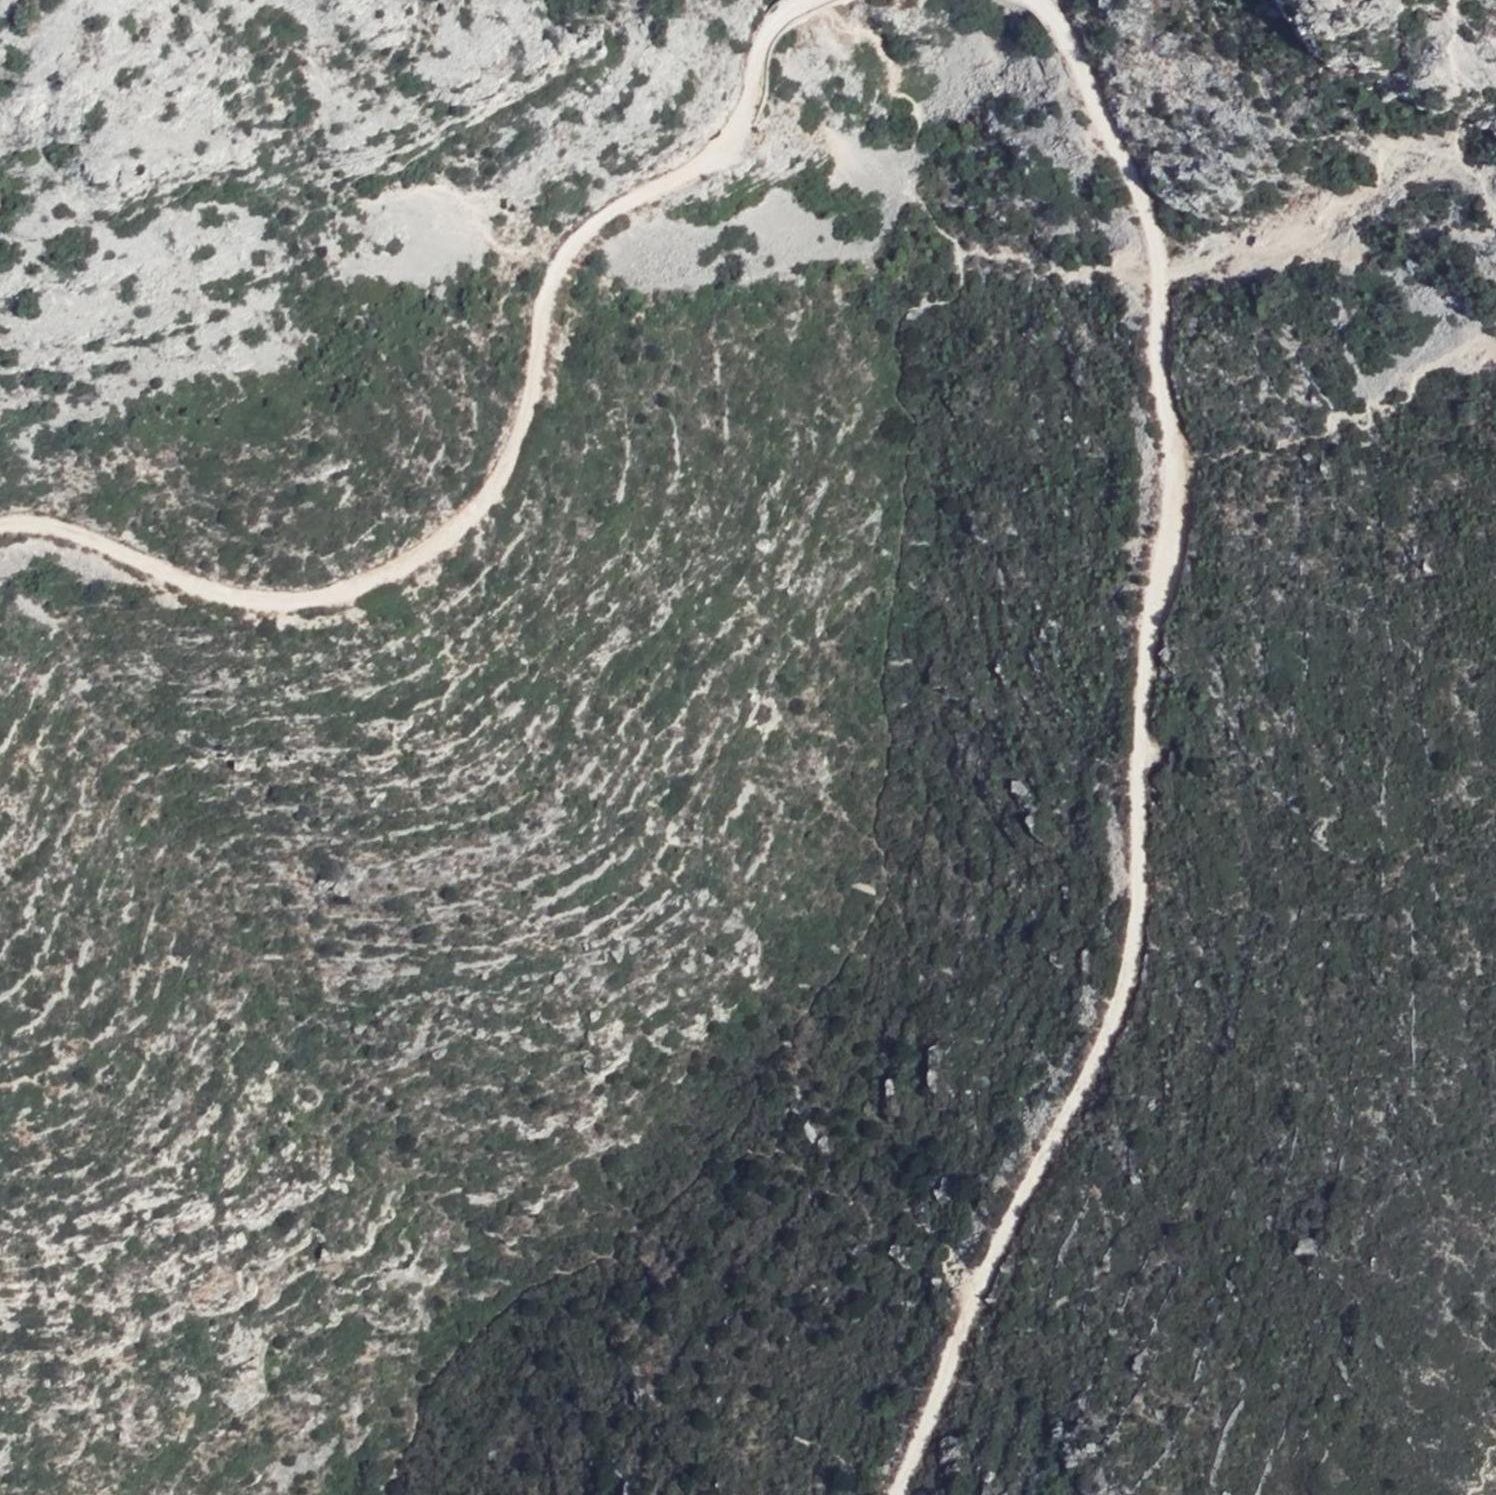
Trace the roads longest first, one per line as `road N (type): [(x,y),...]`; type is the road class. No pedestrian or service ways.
road 1 (track): [(1040,0),(1076,52),(1153,239),(1162,278),(1159,386),(1178,457),(1136,755),(1141,902),(1124,986),(988,1270),(892,1494)]
road 2 (track): [(0,525),(23,518),(218,588),(302,597),(369,580),(424,547),(473,511),(527,416),(561,269),(589,226),(724,144),(763,30),(789,0)]

